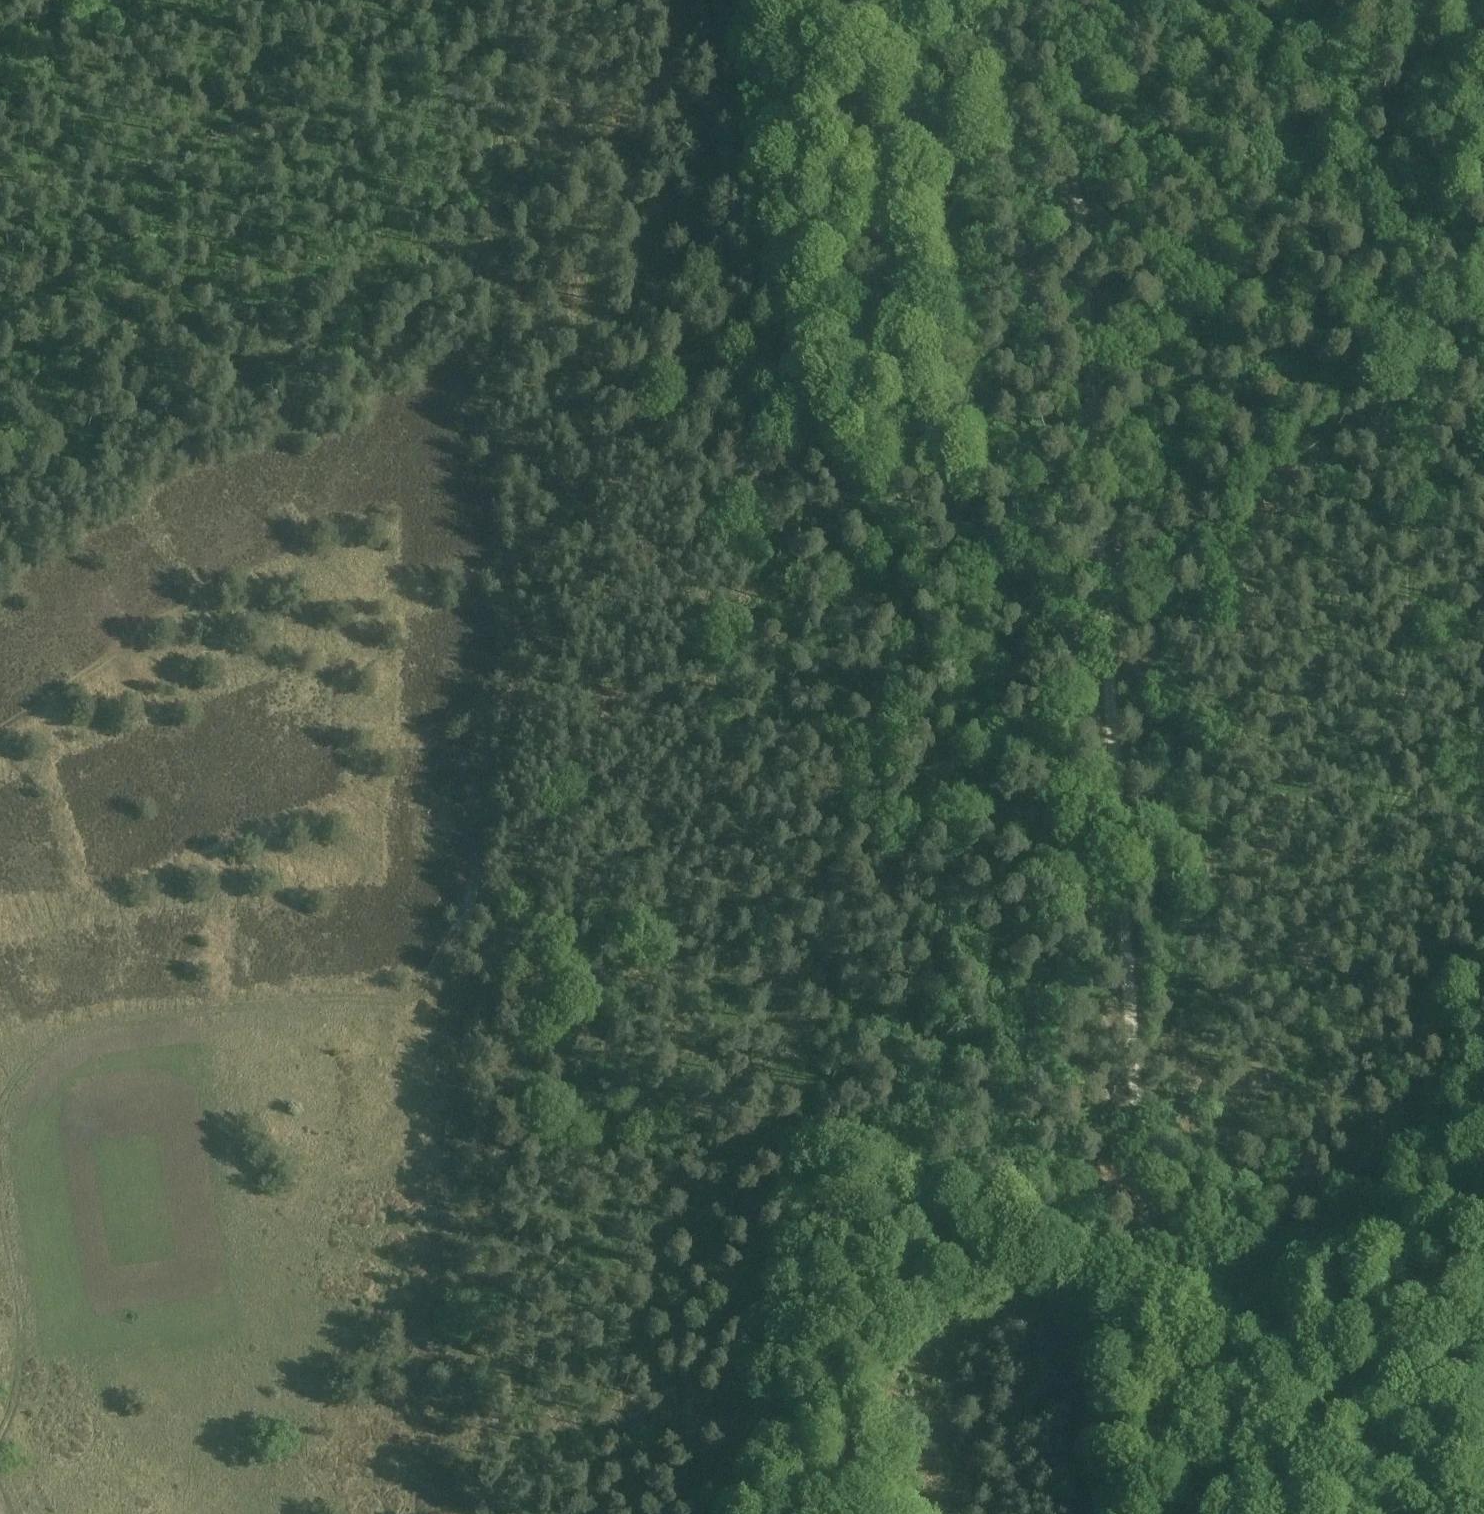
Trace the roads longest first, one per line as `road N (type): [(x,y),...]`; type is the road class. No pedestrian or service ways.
road 1 (track): [(1162,1513),(1068,0)]

